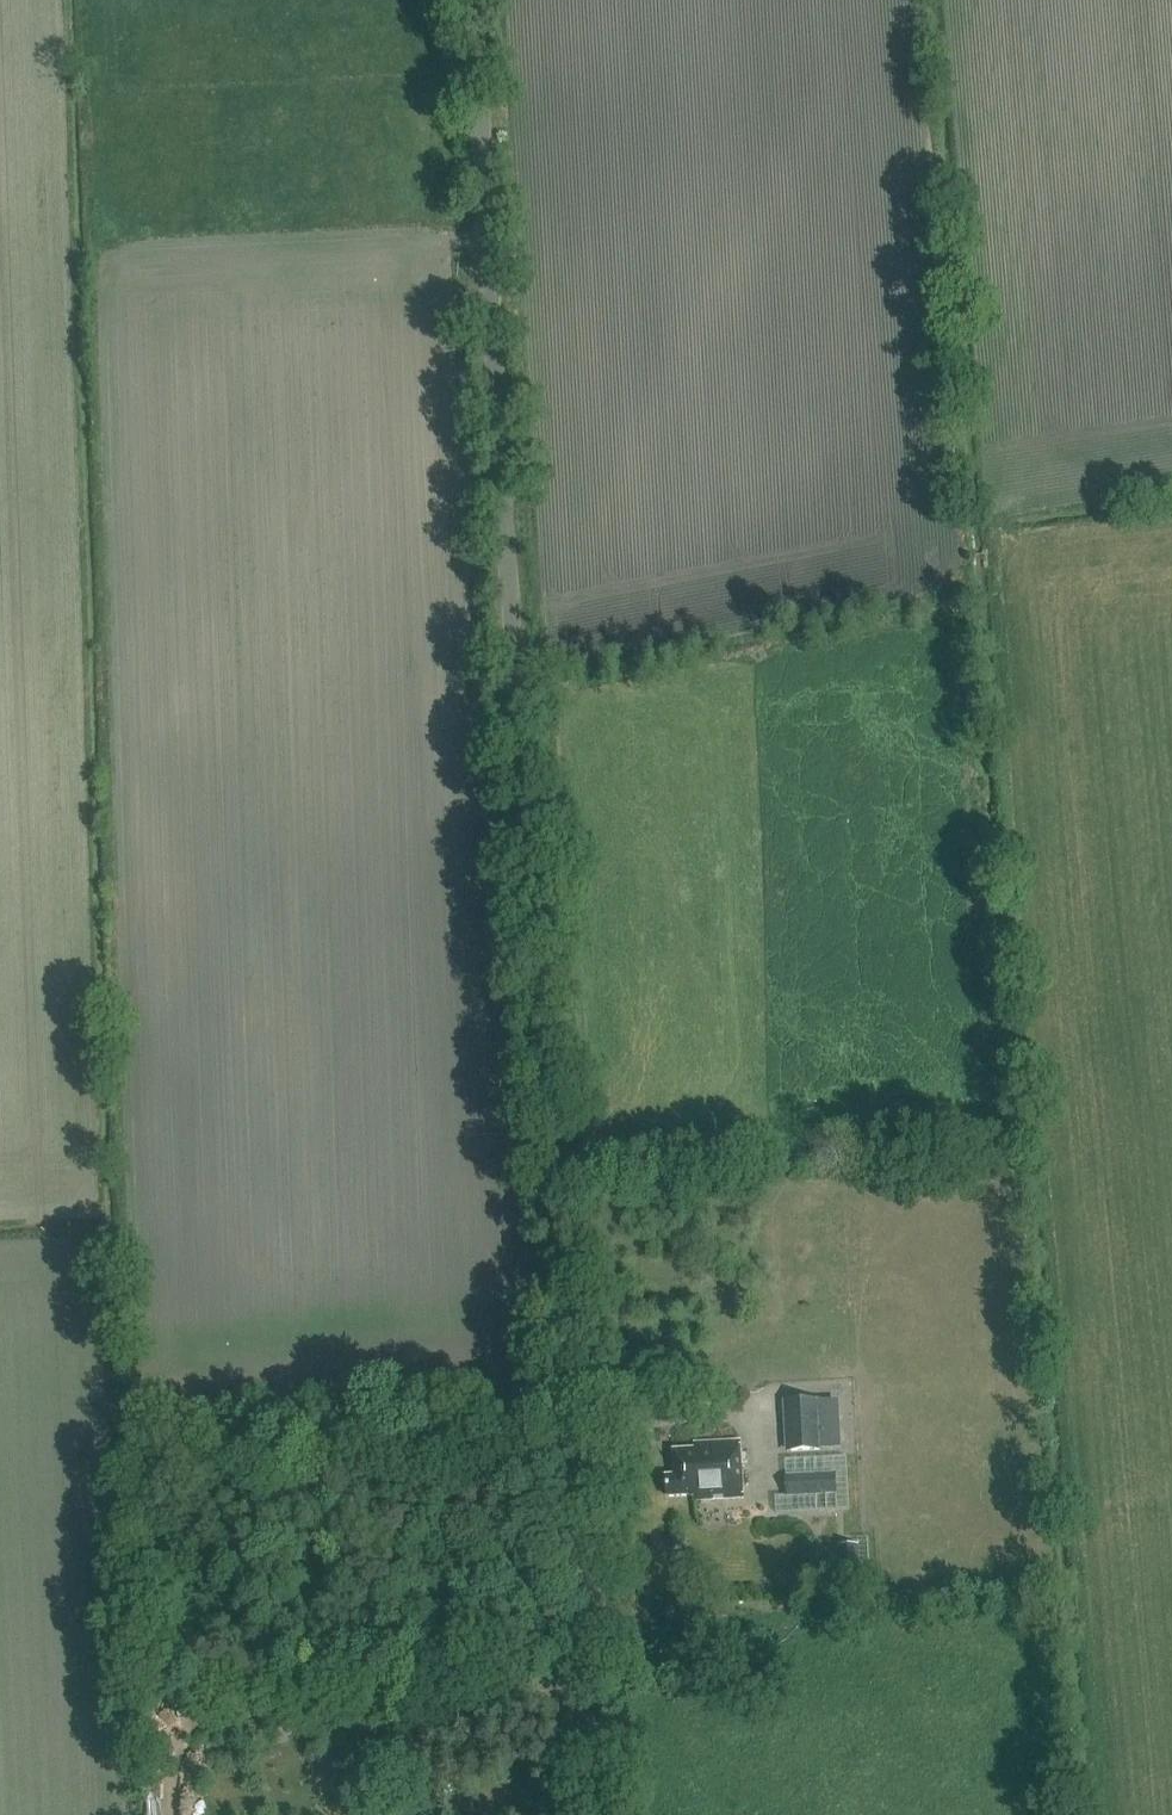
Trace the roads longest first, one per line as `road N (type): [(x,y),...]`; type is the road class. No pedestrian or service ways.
road 1 (unclassified): [(590,1613),(483,0)]
road 2 (residential): [(605,1814),(590,1613)]

